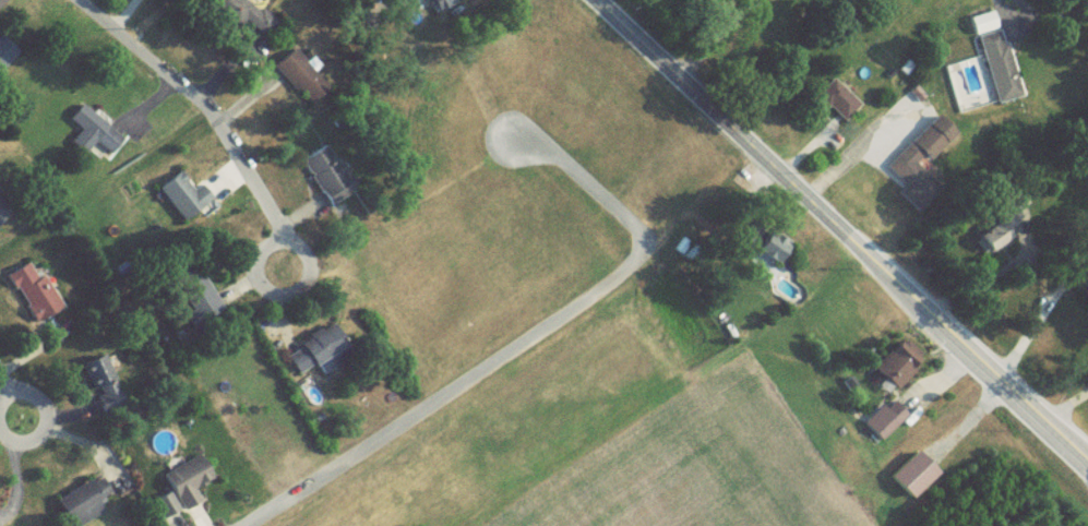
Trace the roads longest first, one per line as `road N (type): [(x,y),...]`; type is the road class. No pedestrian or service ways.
road 1 (secondary): [(1087,472),(817,206),(591,0)]
road 2 (residential): [(238,525),(610,282),(633,259),(637,237),(629,225),(546,152),(517,146)]
road 3 (residential): [(285,276),(277,228),(215,121),(79,0)]

